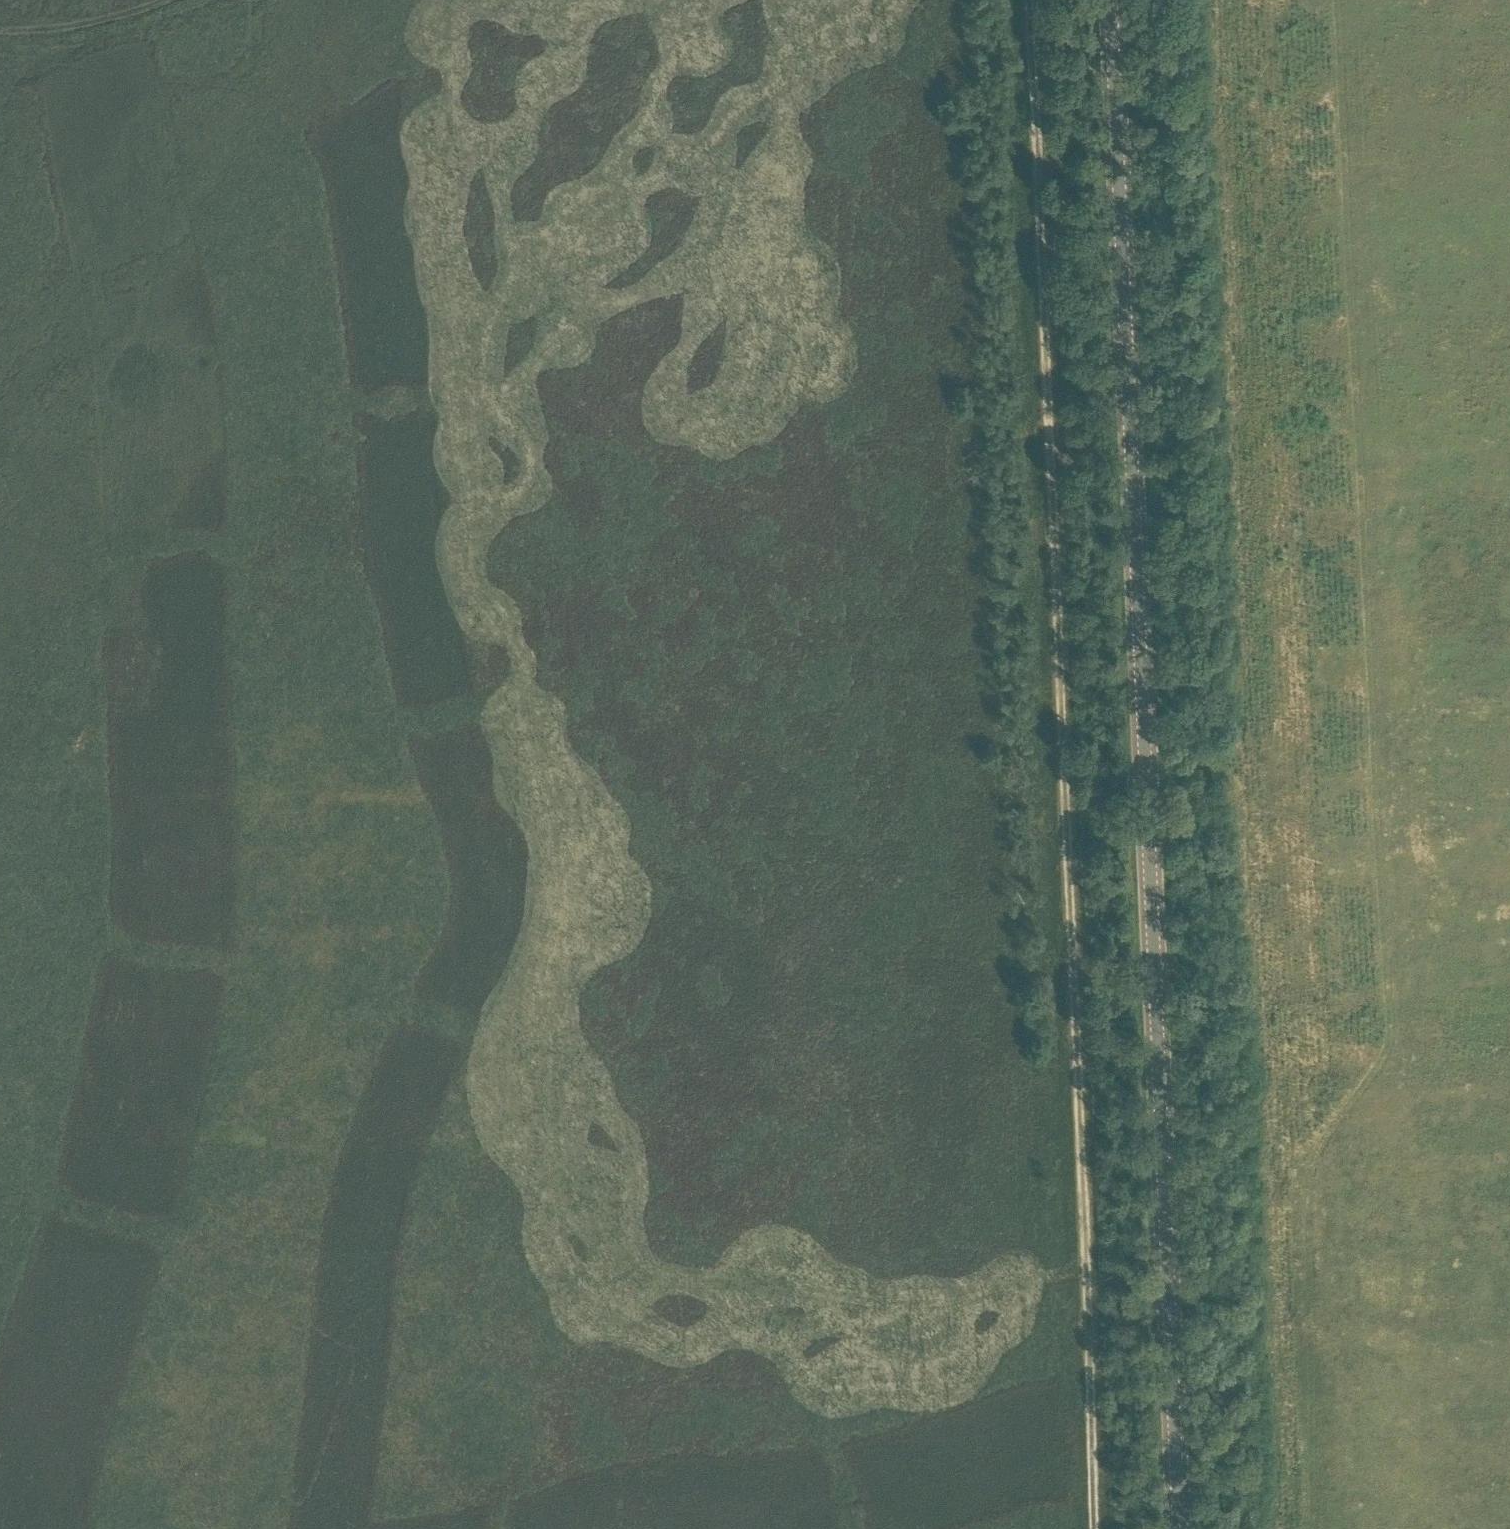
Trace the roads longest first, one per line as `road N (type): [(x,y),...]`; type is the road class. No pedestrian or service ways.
road 1 (track): [(1338,0),(1389,1022),(1385,1044),(1312,1162),(1312,1528)]
road 2 (track): [(1037,0),(1108,1528)]
road 3 (secondary): [(1179,1528),(1111,0)]

